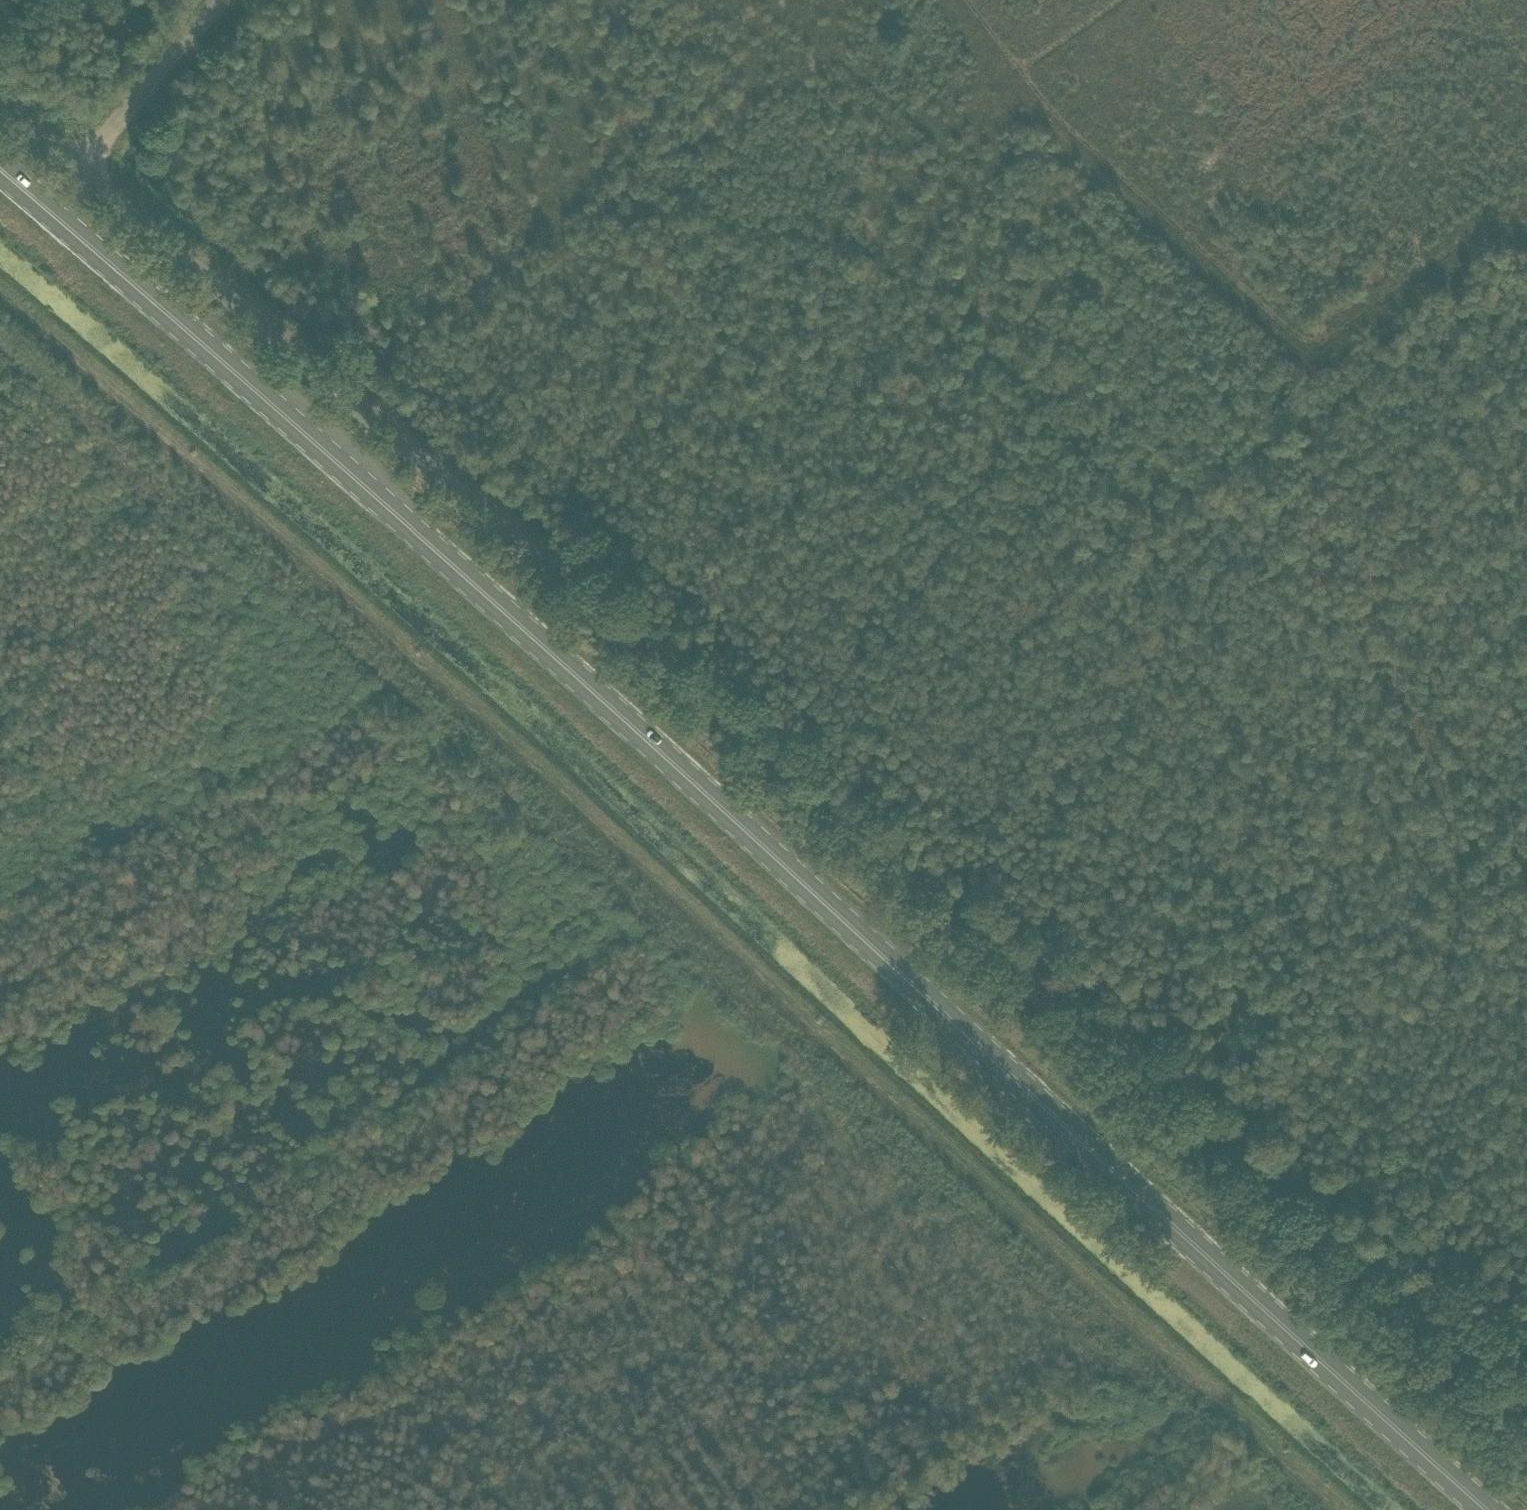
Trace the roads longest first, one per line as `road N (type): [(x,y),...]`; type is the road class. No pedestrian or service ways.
road 1 (primary): [(1489,1509),(655,745),(6,174)]
road 2 (unclassified): [(1526,1391),(77,168)]
road 3 (track): [(1342,1509),(729,939),(238,495),(0,293)]
road 4 (unclassified): [(77,168),(219,0)]

